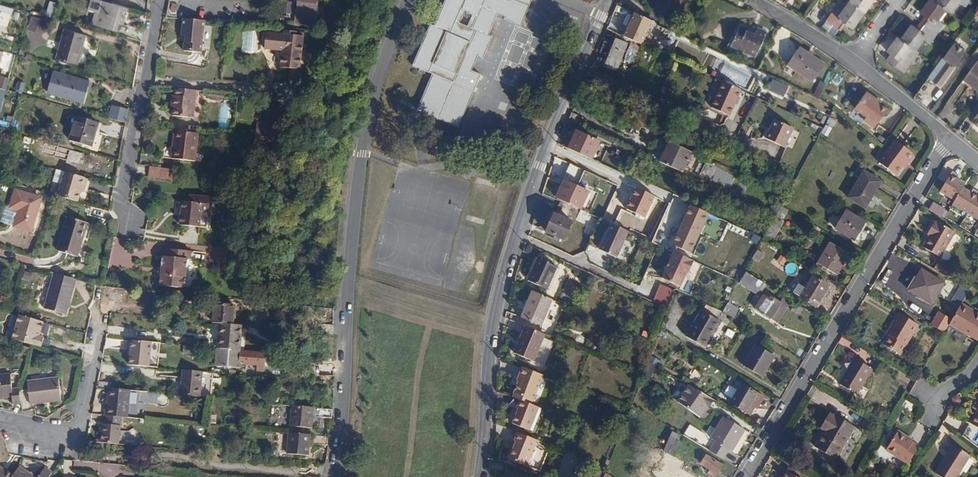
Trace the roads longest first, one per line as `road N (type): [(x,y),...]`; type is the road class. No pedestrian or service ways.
road 1 (residential): [(477,476),(494,323),(547,151),(614,0)]
road 2 (residential): [(413,0),(379,93),(363,167),(329,476)]
road 3 (residential): [(746,476),(952,141)]
road 4 (residential): [(161,0),(113,280)]
road 5 (residential): [(101,329),(83,425),(63,438),(0,417)]
road 6 (unclassified): [(852,63),(952,141)]

